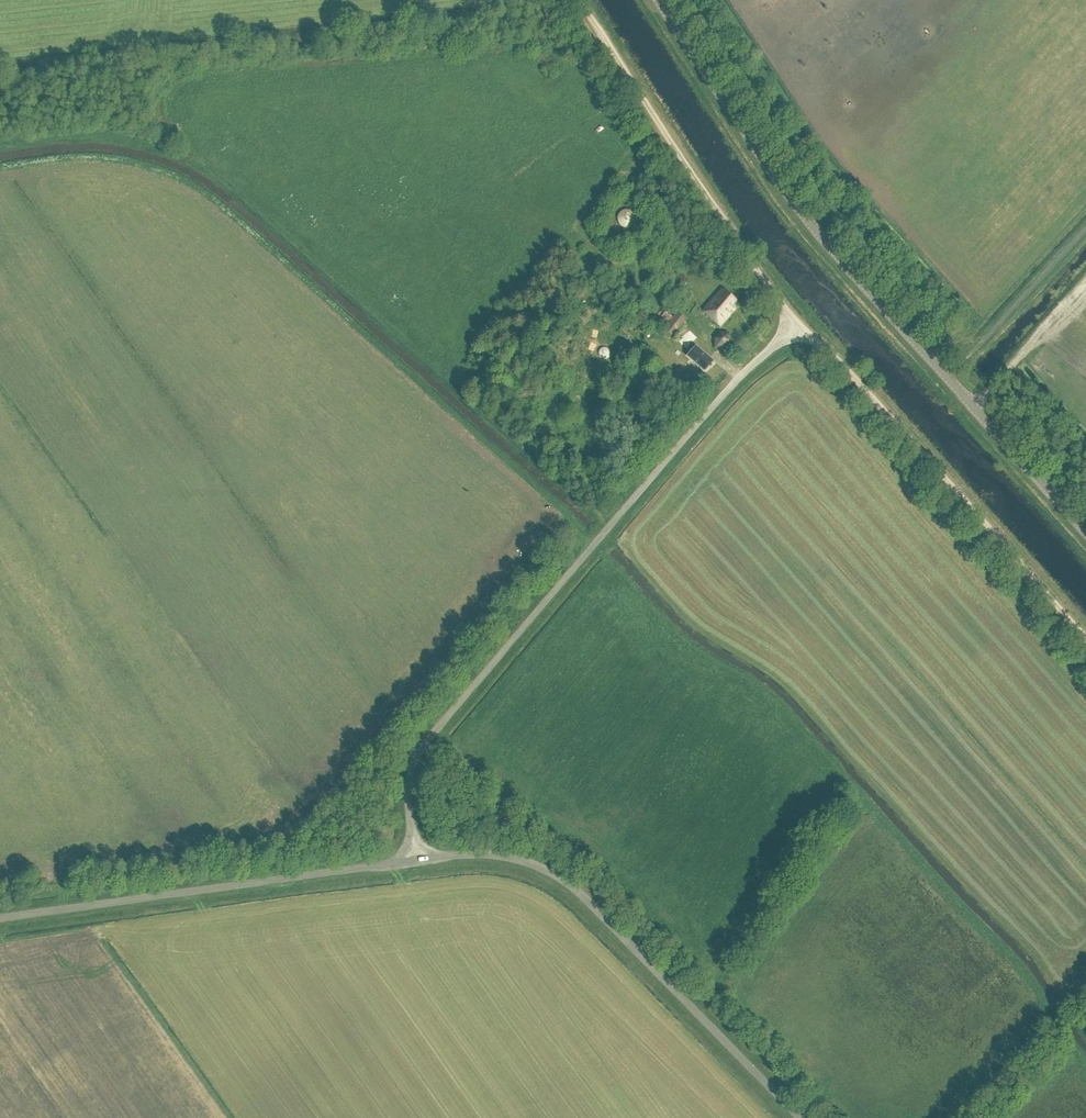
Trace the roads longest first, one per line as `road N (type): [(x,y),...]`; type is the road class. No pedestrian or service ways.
road 1 (track): [(574,0),(779,308),(1085,642)]
road 2 (tertiary): [(1085,529),(825,238),(659,0)]
road 3 (unclassified): [(418,859),(408,795),(424,745),(732,385),(795,322)]
road 4 (unclassified): [(800,1117),(551,871),(481,854),(418,859)]
road 5 (unclassified): [(0,918),(418,859)]
road 6 (track): [(974,407),(1085,279)]

